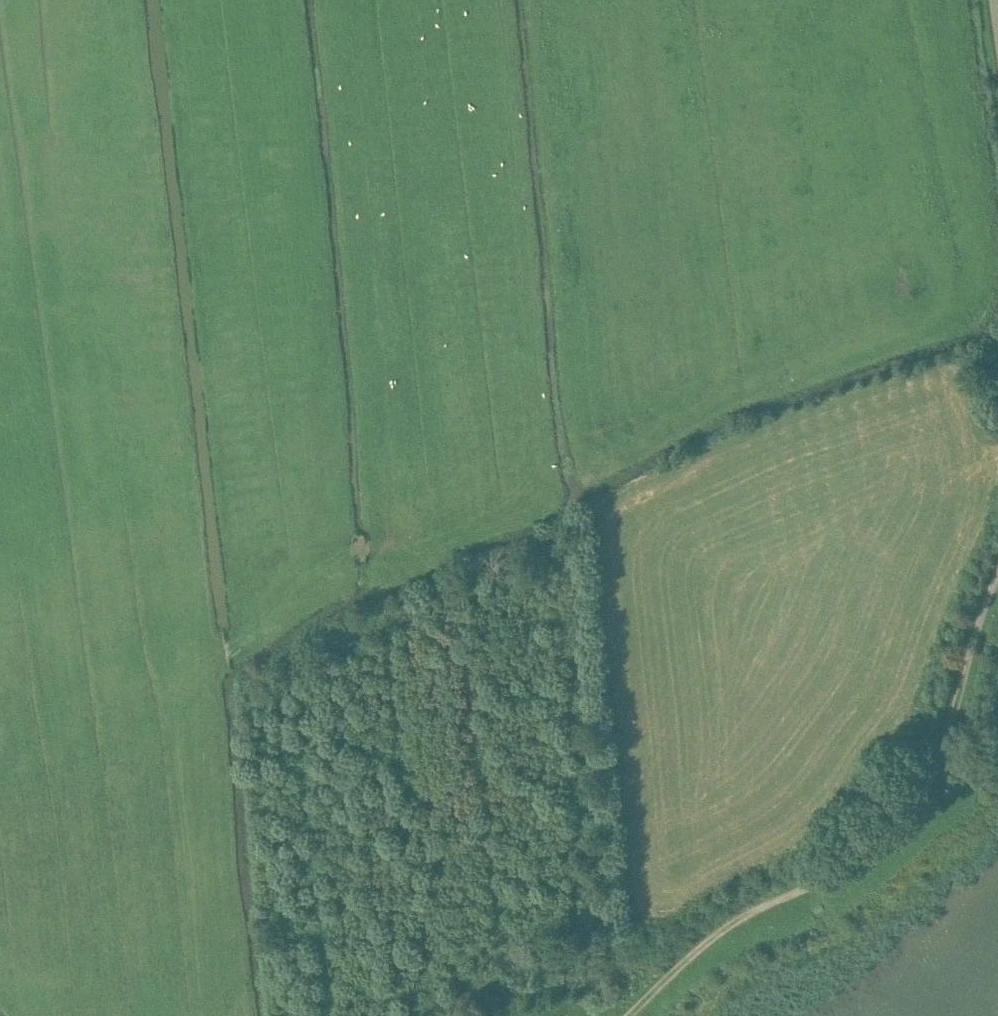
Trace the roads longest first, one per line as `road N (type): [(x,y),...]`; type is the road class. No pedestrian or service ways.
road 1 (track): [(629,1015),(717,936),(864,857),(910,815),(927,792),(997,585)]

